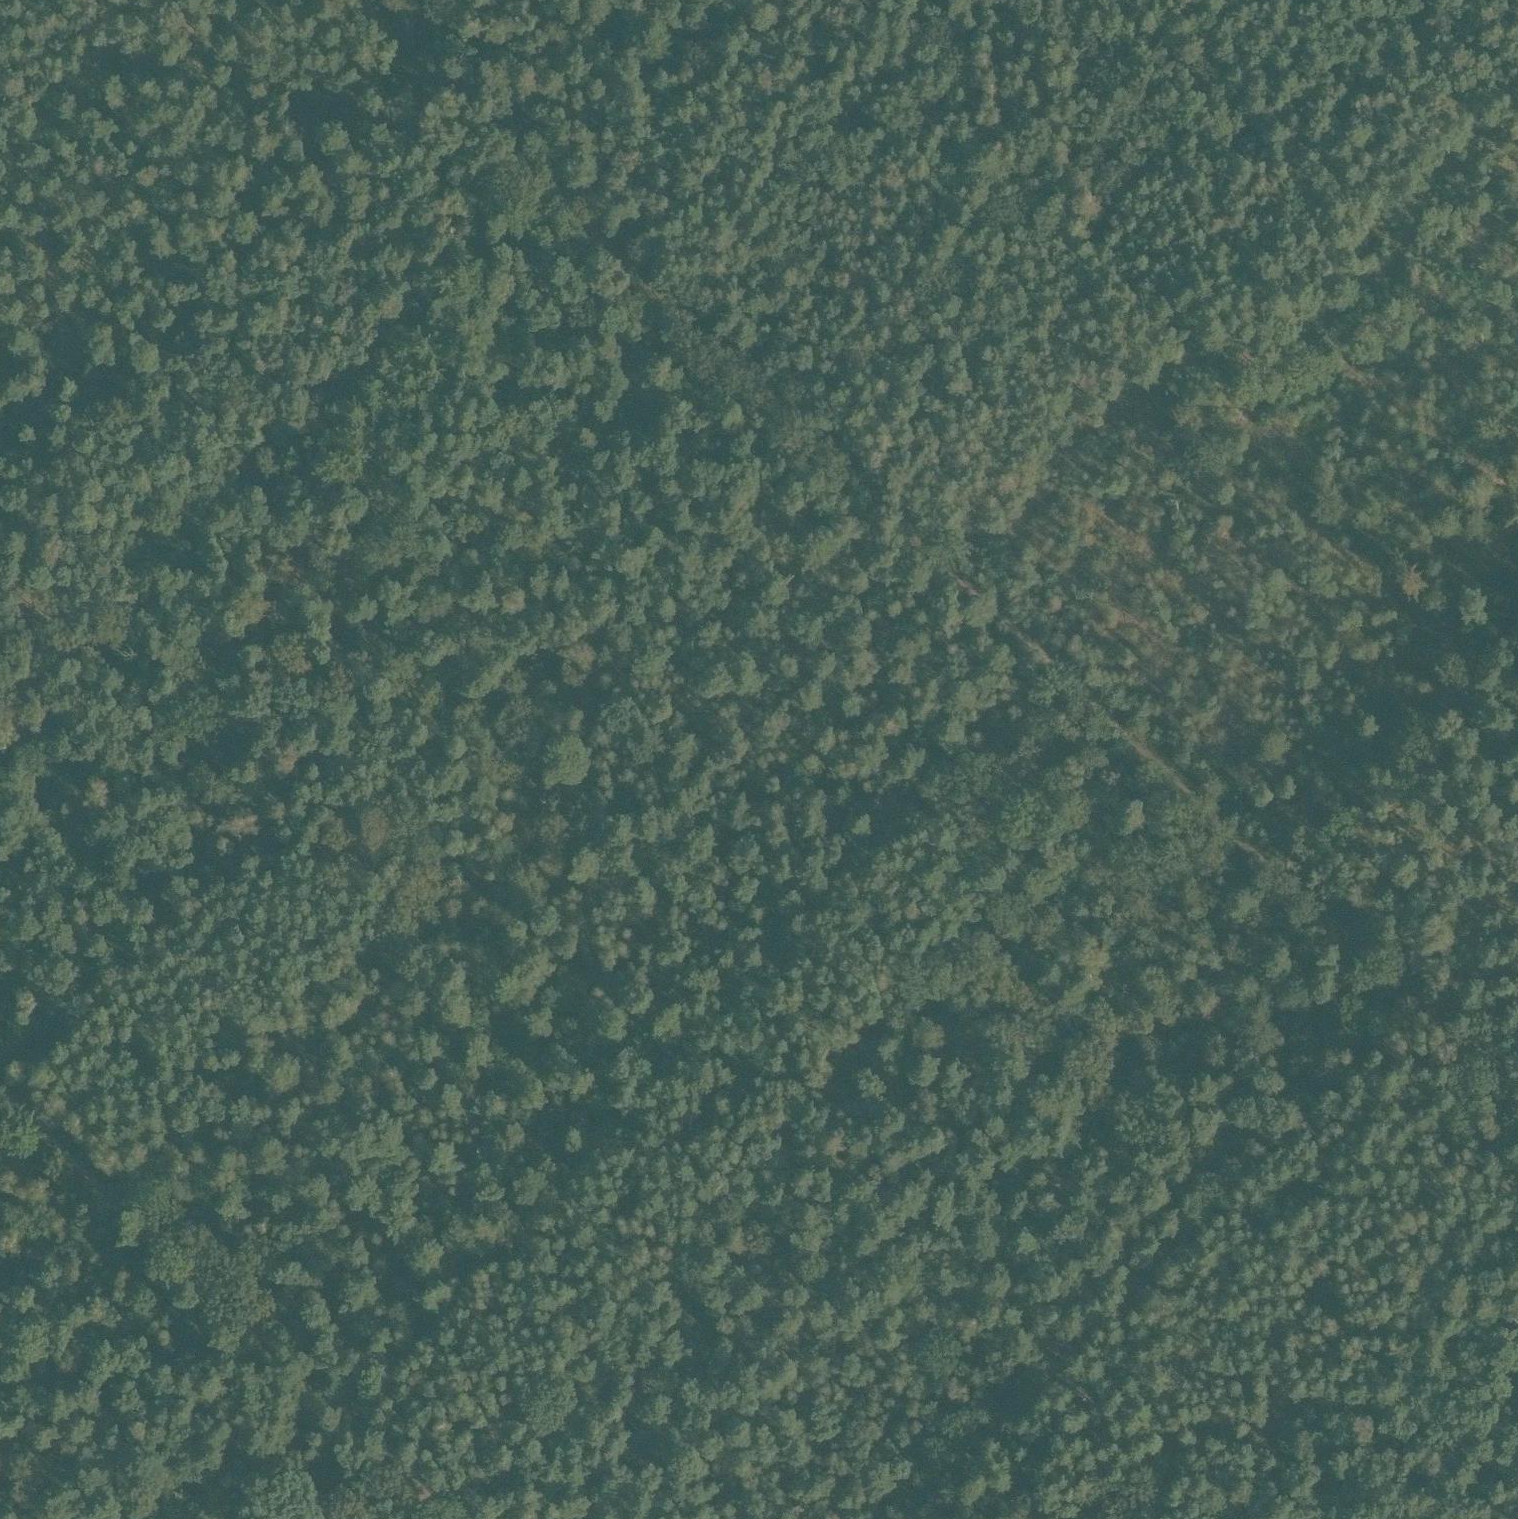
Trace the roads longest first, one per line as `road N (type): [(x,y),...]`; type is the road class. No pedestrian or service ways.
road 1 (track): [(1284,896),(432,86)]
road 2 (track): [(0,551),(432,86)]
road 3 (track): [(410,1481),(0,1094)]
road 4 (track): [(1517,653),(1397,754),(1284,896)]
road 5 (track): [(1517,1118),(1284,896)]

